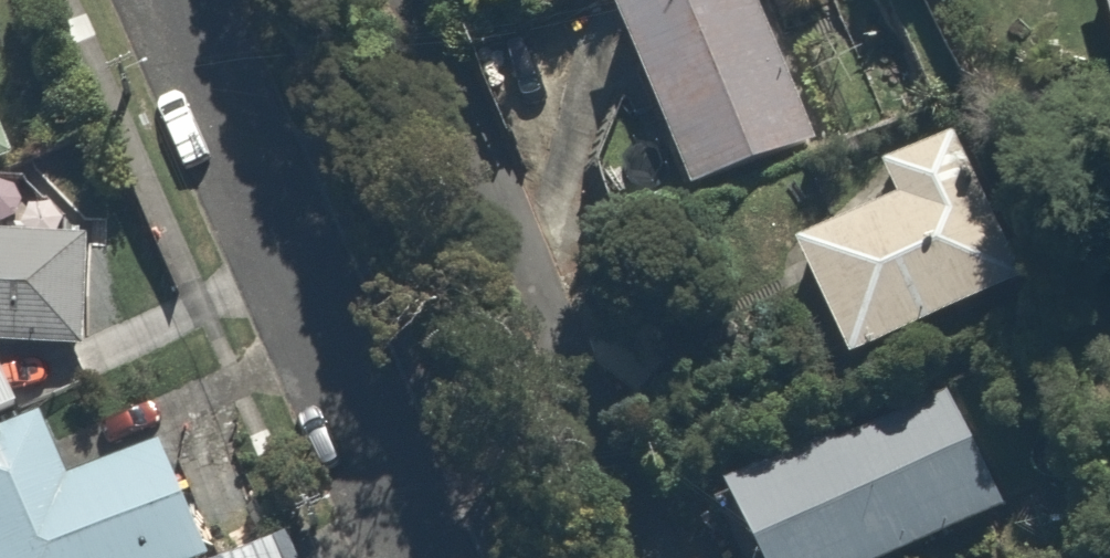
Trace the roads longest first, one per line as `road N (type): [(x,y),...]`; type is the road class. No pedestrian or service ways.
road 1 (residential): [(178,0),(424,557)]

